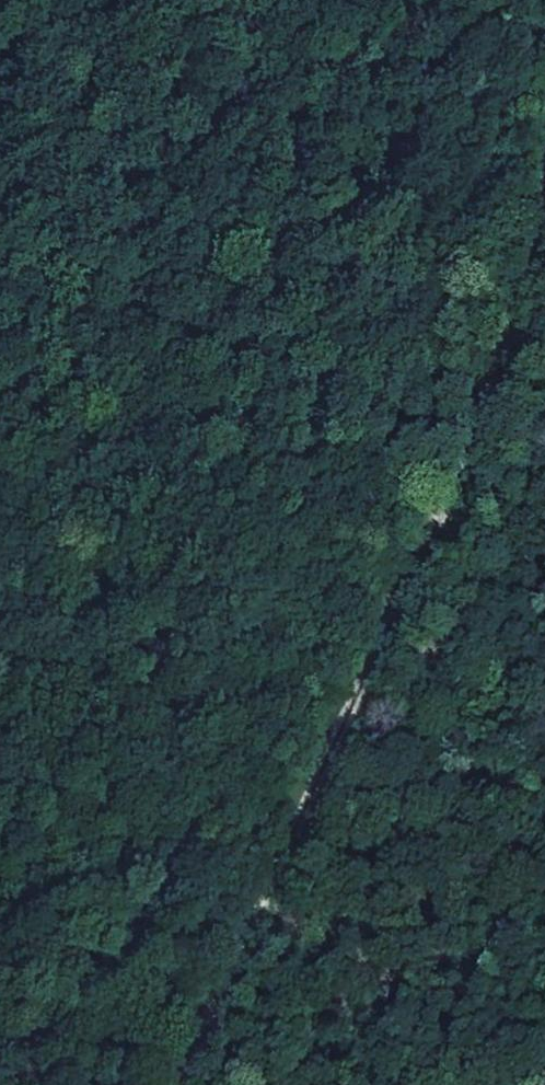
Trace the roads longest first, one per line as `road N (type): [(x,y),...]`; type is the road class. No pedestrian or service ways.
road 1 (track): [(185,1084),(457,522),(527,310),(544,226)]
road 2 (track): [(540,1084),(351,732)]

